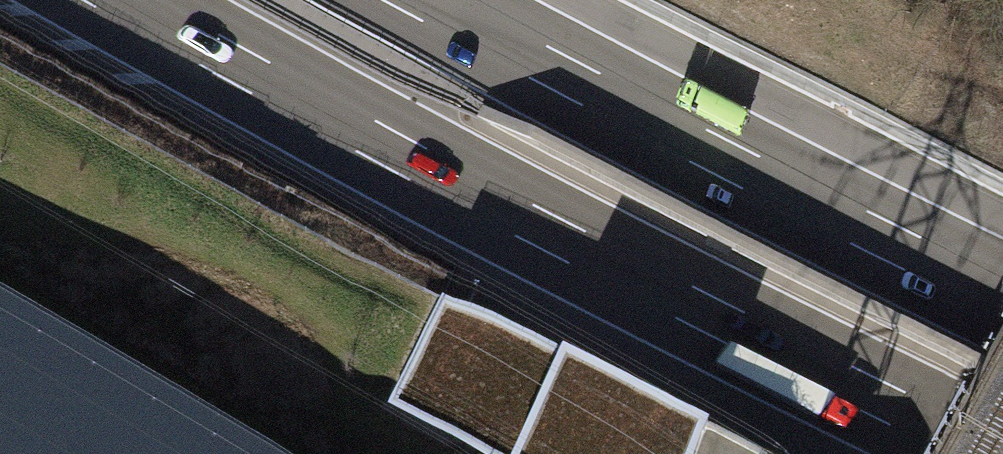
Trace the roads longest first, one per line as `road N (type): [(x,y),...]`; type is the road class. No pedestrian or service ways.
road 1 (motorway): [(121,0),(553,235),(992,453)]
road 2 (motorway): [(1002,298),(424,0)]

